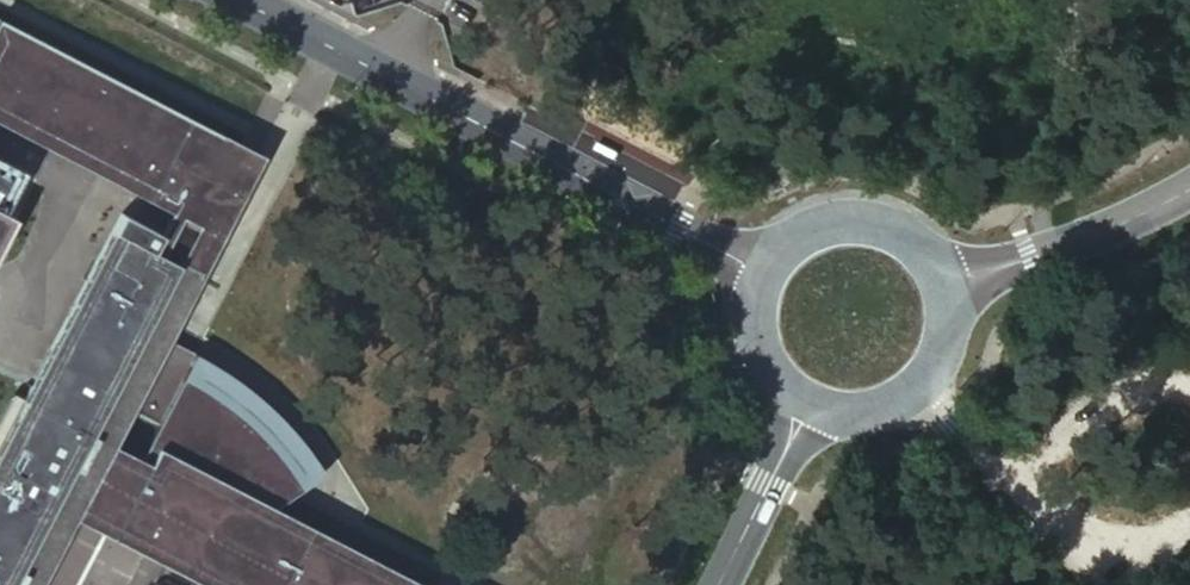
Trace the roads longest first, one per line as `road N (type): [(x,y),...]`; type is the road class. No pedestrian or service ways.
road 1 (tertiary): [(238,0),(764,275)]
road 2 (tertiary): [(948,287),(1087,239),(1189,188)]
road 3 (tertiary): [(948,287),(910,234),(847,217),(787,244),(764,275)]
road 4 (tertiary): [(811,402),(867,411),(918,388),(948,342),(948,287)]
road 5 (tertiary): [(811,402),(717,584)]
road 6 (tertiary): [(764,275),(758,330),(768,359),(811,402)]

